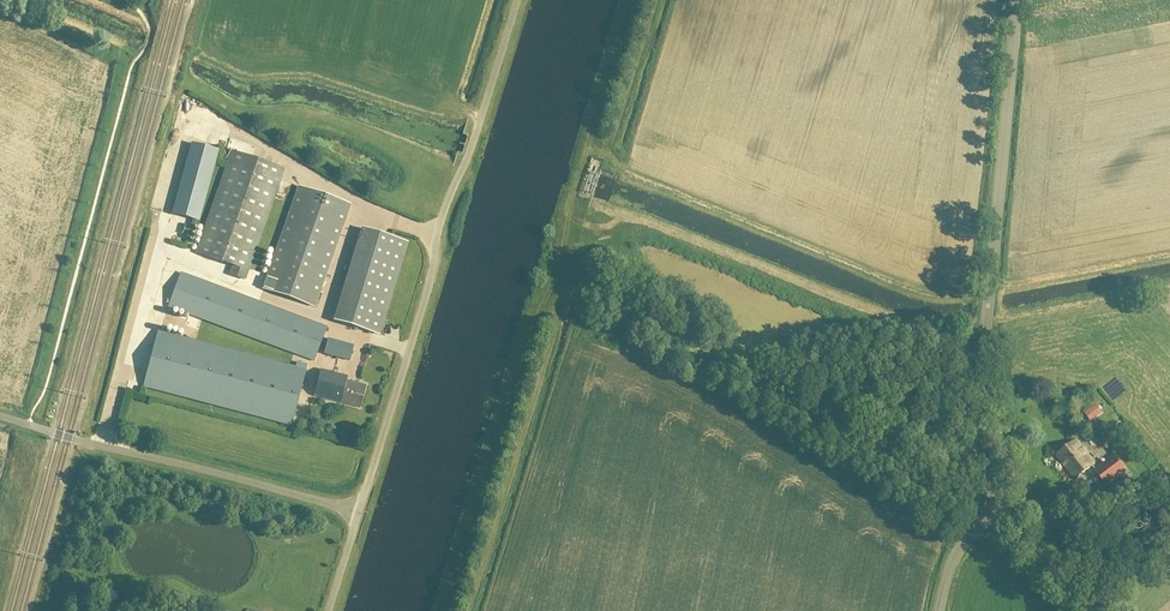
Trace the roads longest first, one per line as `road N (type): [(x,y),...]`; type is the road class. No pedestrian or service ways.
road 1 (unclassified): [(358,513),(440,223),(517,0)]
road 2 (tertiary): [(1003,510),(983,468),(977,421),(1020,0)]
road 3 (track): [(989,299),(923,293),(623,174)]
road 4 (unclassified): [(358,513),(0,418)]
road 5 (track): [(990,288),(1169,254)]
road 6 (tertiary): [(1090,610),(1003,510)]
road 7 (unclassified): [(942,610),(971,532),(1003,510)]

